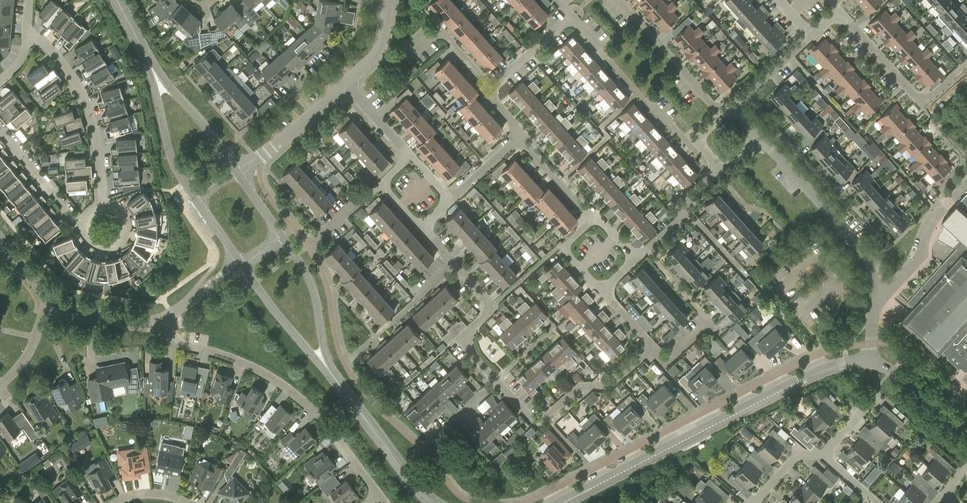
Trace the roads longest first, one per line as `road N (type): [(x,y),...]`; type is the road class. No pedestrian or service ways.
road 1 (tertiary): [(563,502),(822,370),(871,361)]
road 2 (residential): [(169,316),(174,343),(255,368),(316,414),(376,501)]
road 3 (residential): [(22,28),(59,59),(86,100),(102,211)]
road 4 (residential): [(874,292),(872,262),(753,133)]
road 5 (residential): [(647,352),(609,386),(580,385),(535,423),(495,381)]
road 6 (residential): [(966,65),(928,102),(917,102),(839,13)]
road 7 (residential): [(689,147),(569,19)]
road 8 (tertiary): [(331,375),(434,502)]
road 9 (residential): [(722,113),(619,0)]
road 10 (tertiary): [(147,57),(168,151),(195,200)]
road 11 (tertiary): [(331,375),(311,282),(282,237)]
road 12 (residential): [(874,292),(911,268),(929,225),(966,183)]
road 13 (tertiary): [(235,170),(147,57)]
road 14 (residential): [(495,381),(469,351),(471,329),(487,305),(453,265)]
road 15 (residential): [(235,170),(260,158),(345,83)]
road 16 (tertiary): [(242,267),(331,375)]
road 17 (residential): [(85,229),(0,134)]
road 18 (residential): [(49,302),(139,322),(169,316)]

